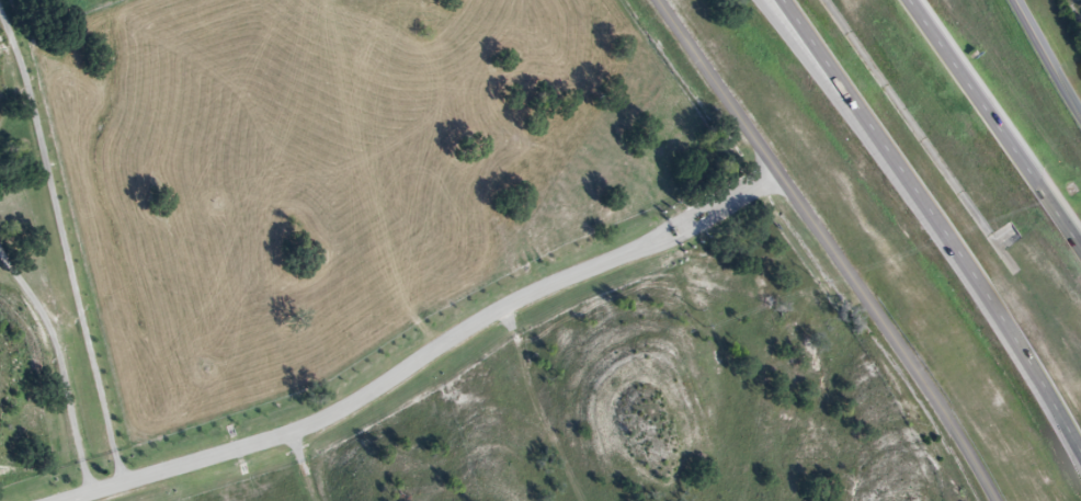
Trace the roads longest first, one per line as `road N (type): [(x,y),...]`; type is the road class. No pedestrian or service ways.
road 1 (residential): [(775,181),(524,300),(334,414),(59,500)]
road 2 (tertiary): [(657,0),(775,181),(879,308),(1000,500)]
road 3 (motorway): [(843,98),(1080,455)]
road 4 (motorway): [(1080,239),(903,0)]
road 5 (tertiary): [(1080,121),(1011,0)]
road 6 (motorway): [(759,0),(843,98)]

